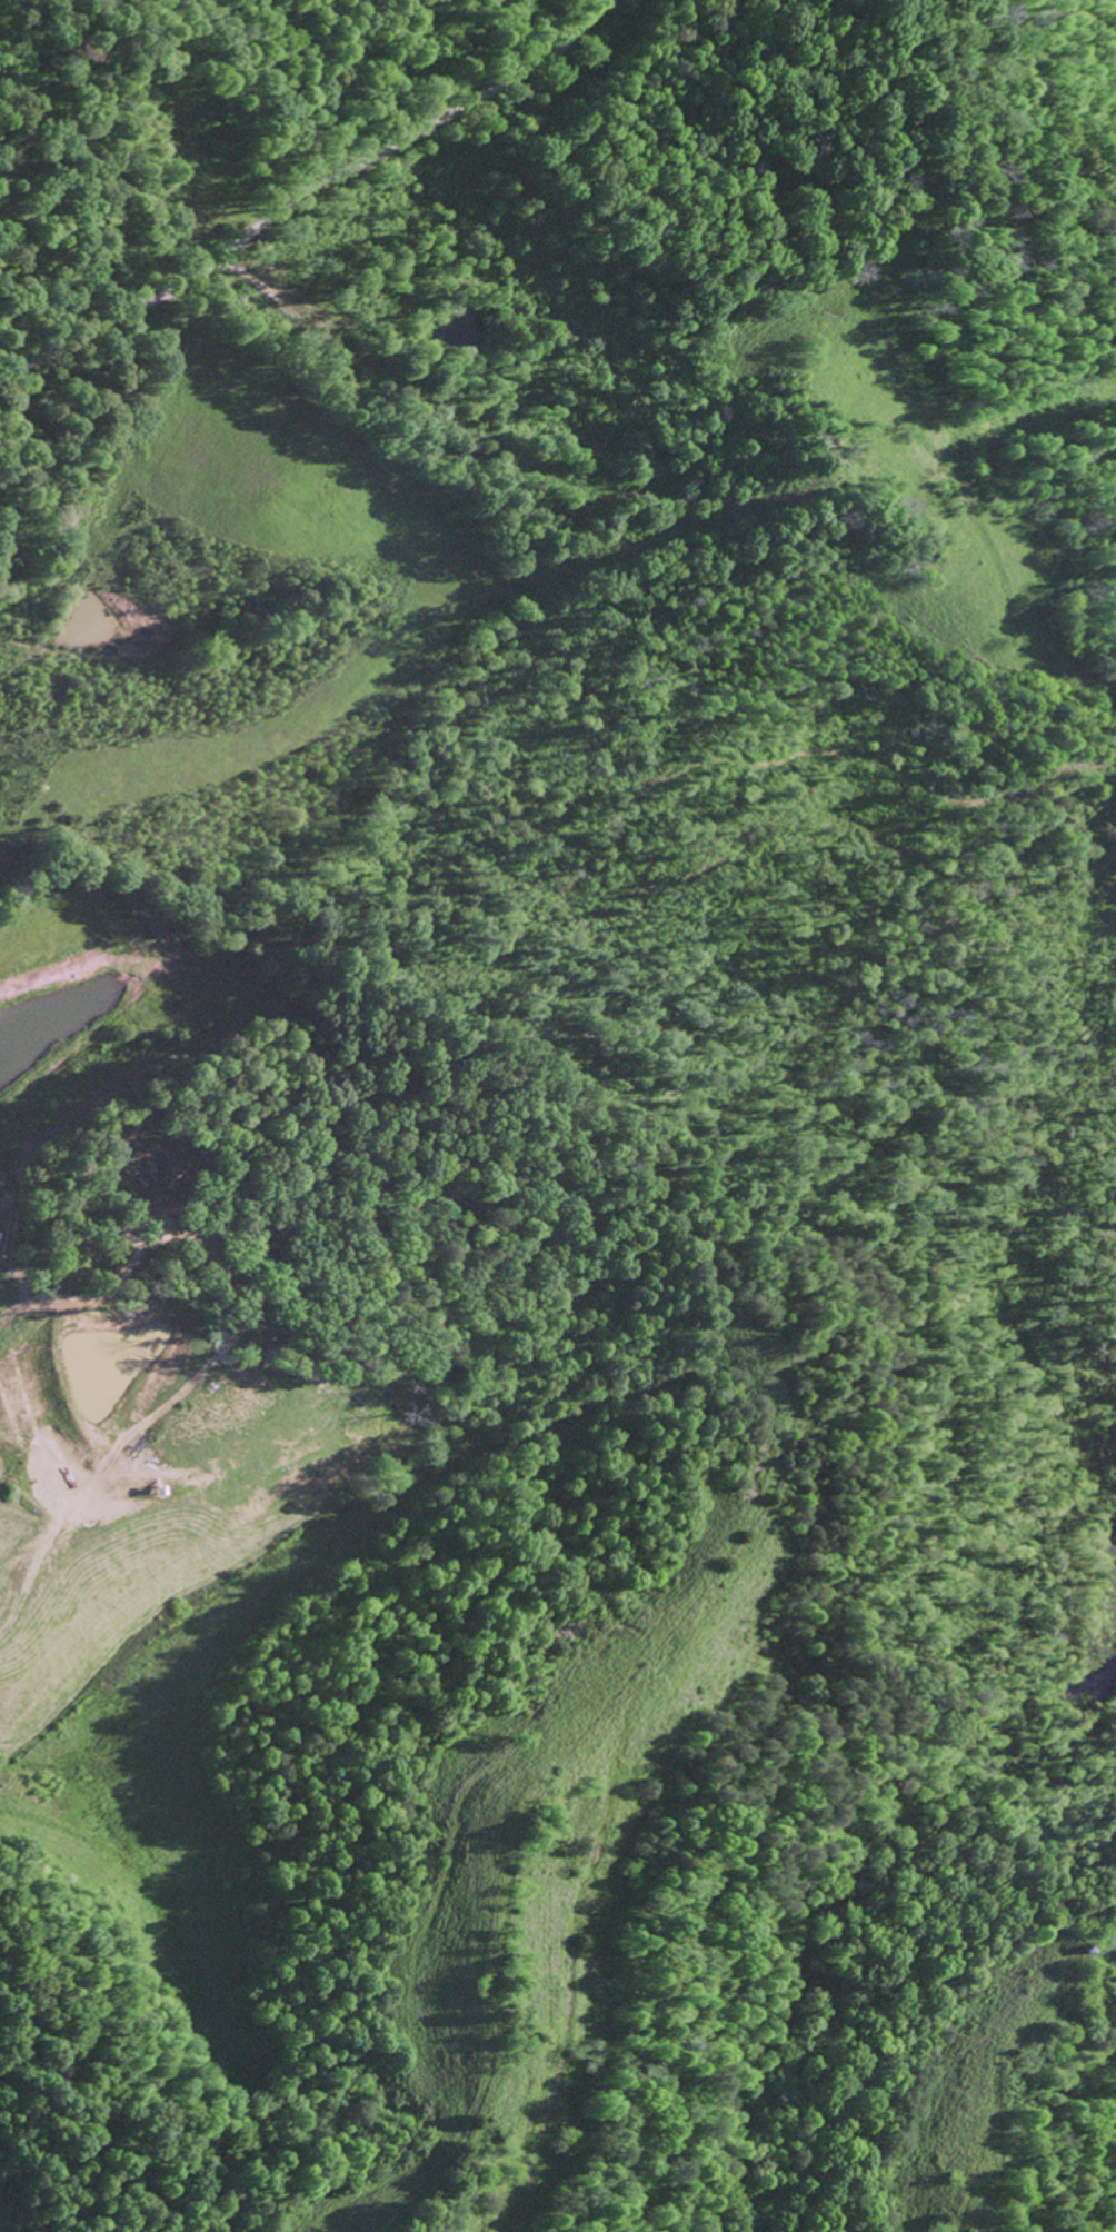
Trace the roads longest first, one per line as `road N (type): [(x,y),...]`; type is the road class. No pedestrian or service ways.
road 1 (residential): [(614,0),(528,72),(330,179),(179,288),(0,376)]

